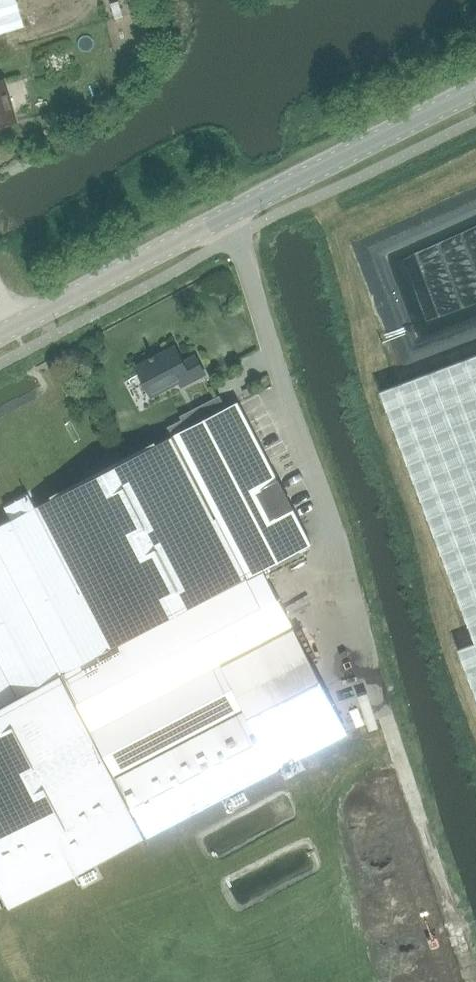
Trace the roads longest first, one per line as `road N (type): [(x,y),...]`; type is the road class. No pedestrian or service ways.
road 1 (tertiary): [(0,335),(475,91)]

